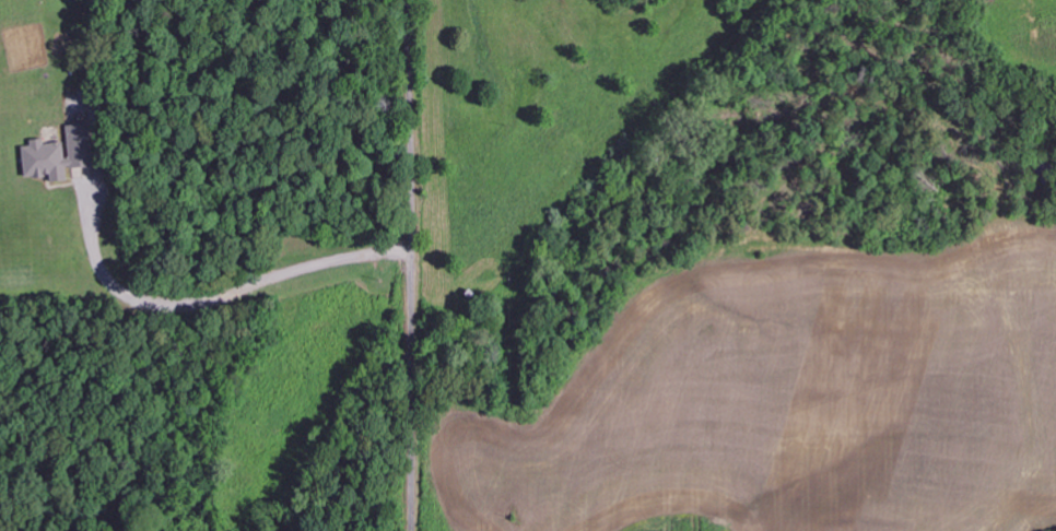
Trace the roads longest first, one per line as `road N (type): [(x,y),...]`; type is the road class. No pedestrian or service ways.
road 1 (residential): [(412,530),(409,0)]

